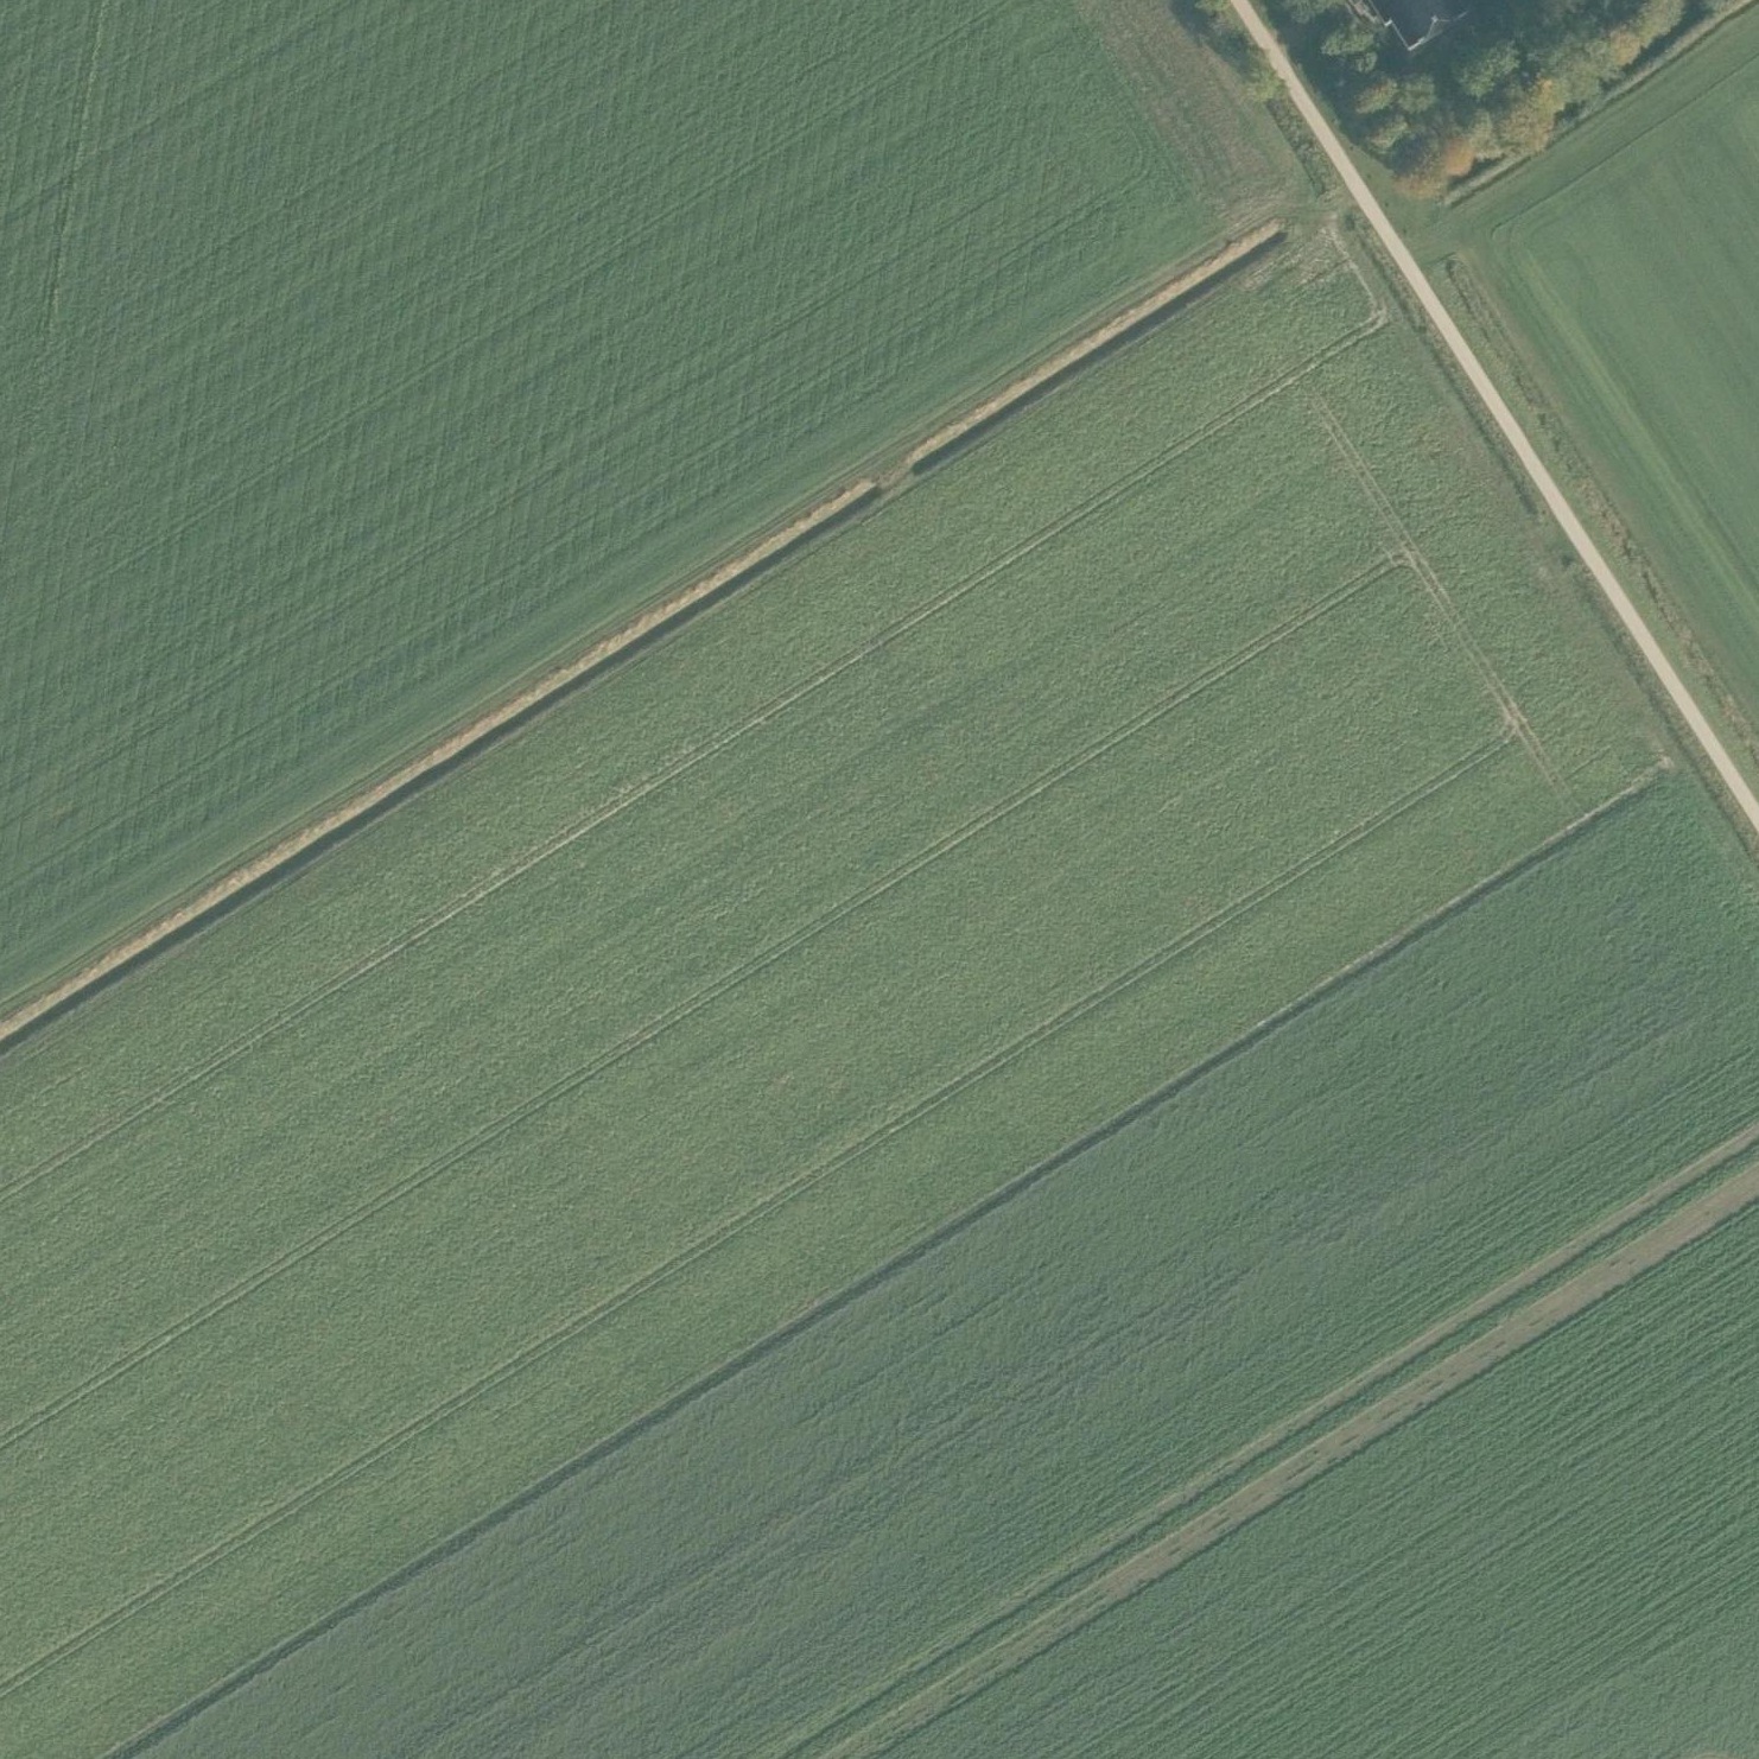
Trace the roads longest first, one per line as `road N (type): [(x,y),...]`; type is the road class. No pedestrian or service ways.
road 1 (unclassified): [(1241,0),(1758,817)]

